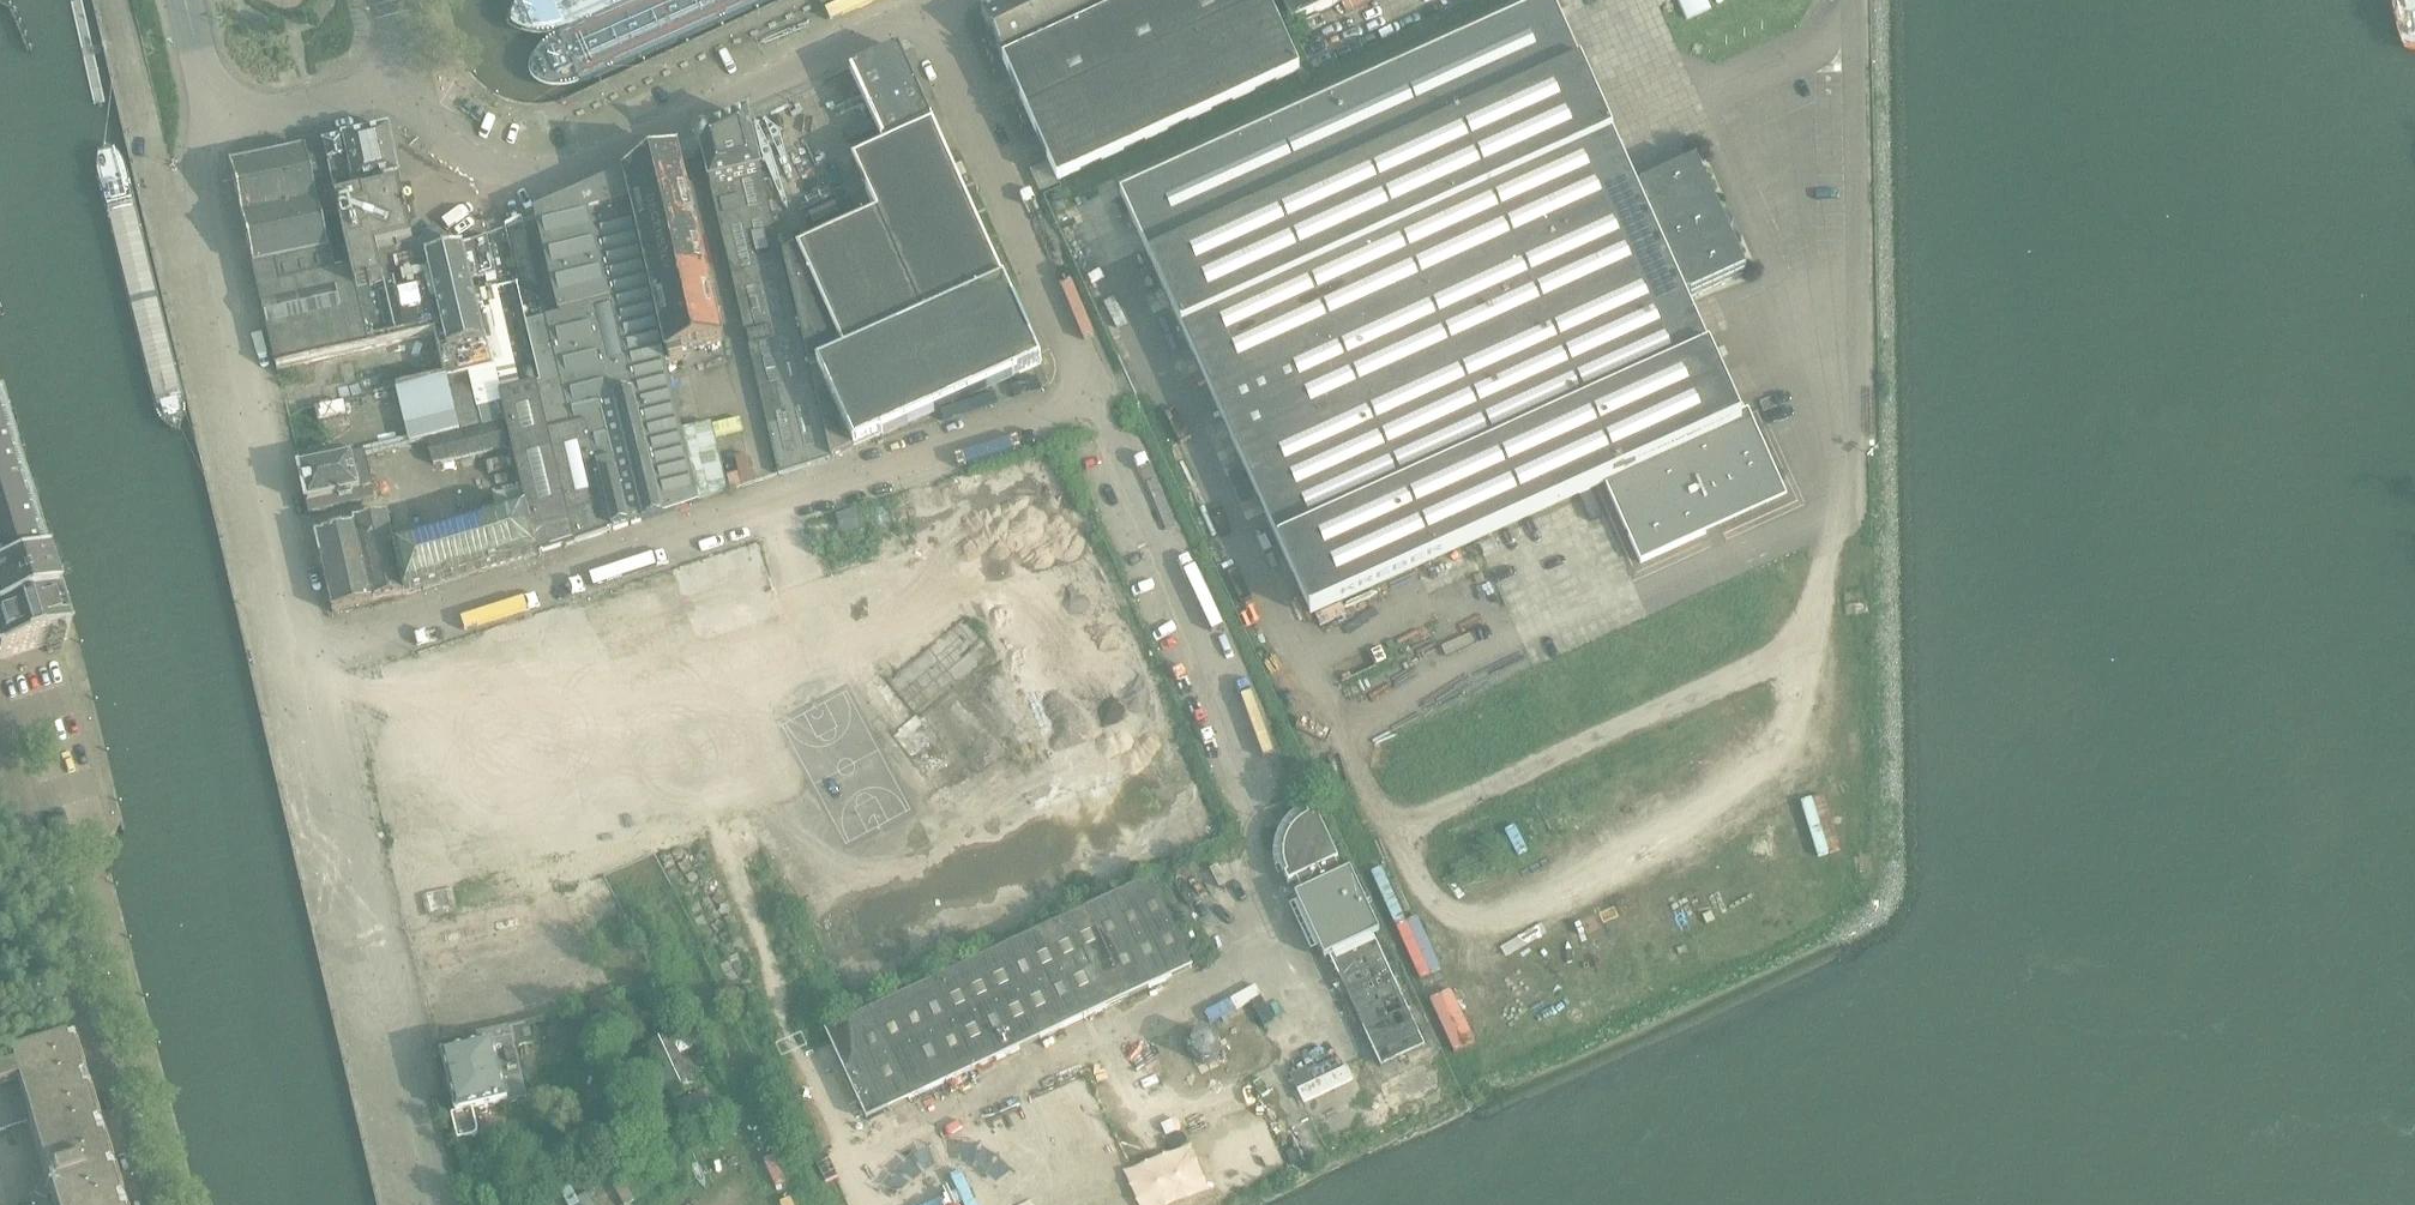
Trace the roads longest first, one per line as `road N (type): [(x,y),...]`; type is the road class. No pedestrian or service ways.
road 1 (unclassified): [(315,651),(1099,385)]
road 2 (unclassified): [(412,78),(429,130),(479,161),(548,174),(920,13)]
road 3 (unclassified): [(445,1204),(315,651)]
road 4 (unclassified): [(315,651),(201,173),(219,126)]
road 5 (residential): [(148,1204),(0,731)]
road 6 (unclassified): [(1099,385),(1256,763),(1258,812)]
road 7 (unclassified): [(920,13),(1099,385)]
road 8 (unclassified): [(219,126),(412,78)]
road 9 (unclassified): [(219,126),(187,0)]

